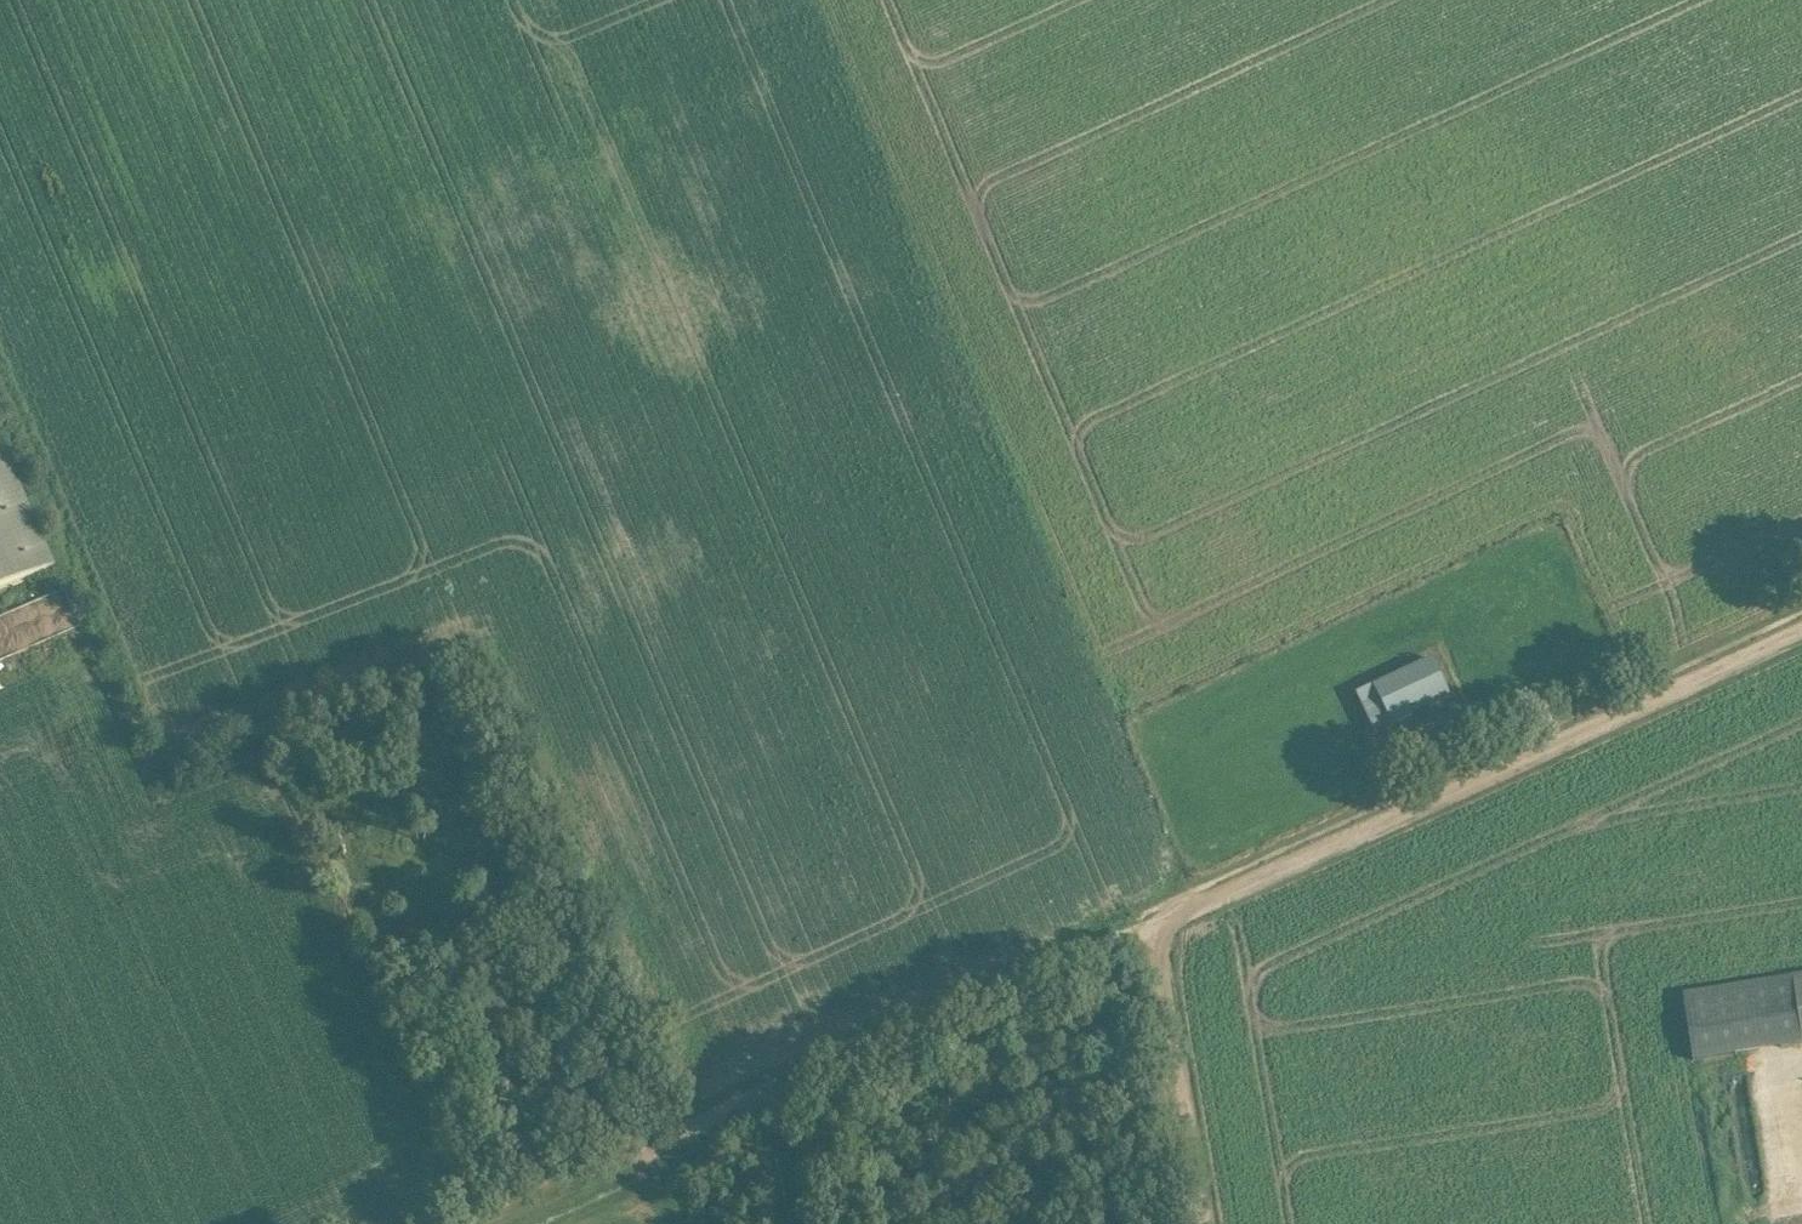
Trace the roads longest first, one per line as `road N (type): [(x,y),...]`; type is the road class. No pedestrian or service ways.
road 1 (track): [(1137,920),(1159,932),(1801,636)]
road 2 (track): [(1159,932),(1206,1223)]
road 3 (track): [(706,1113),(475,1223)]

